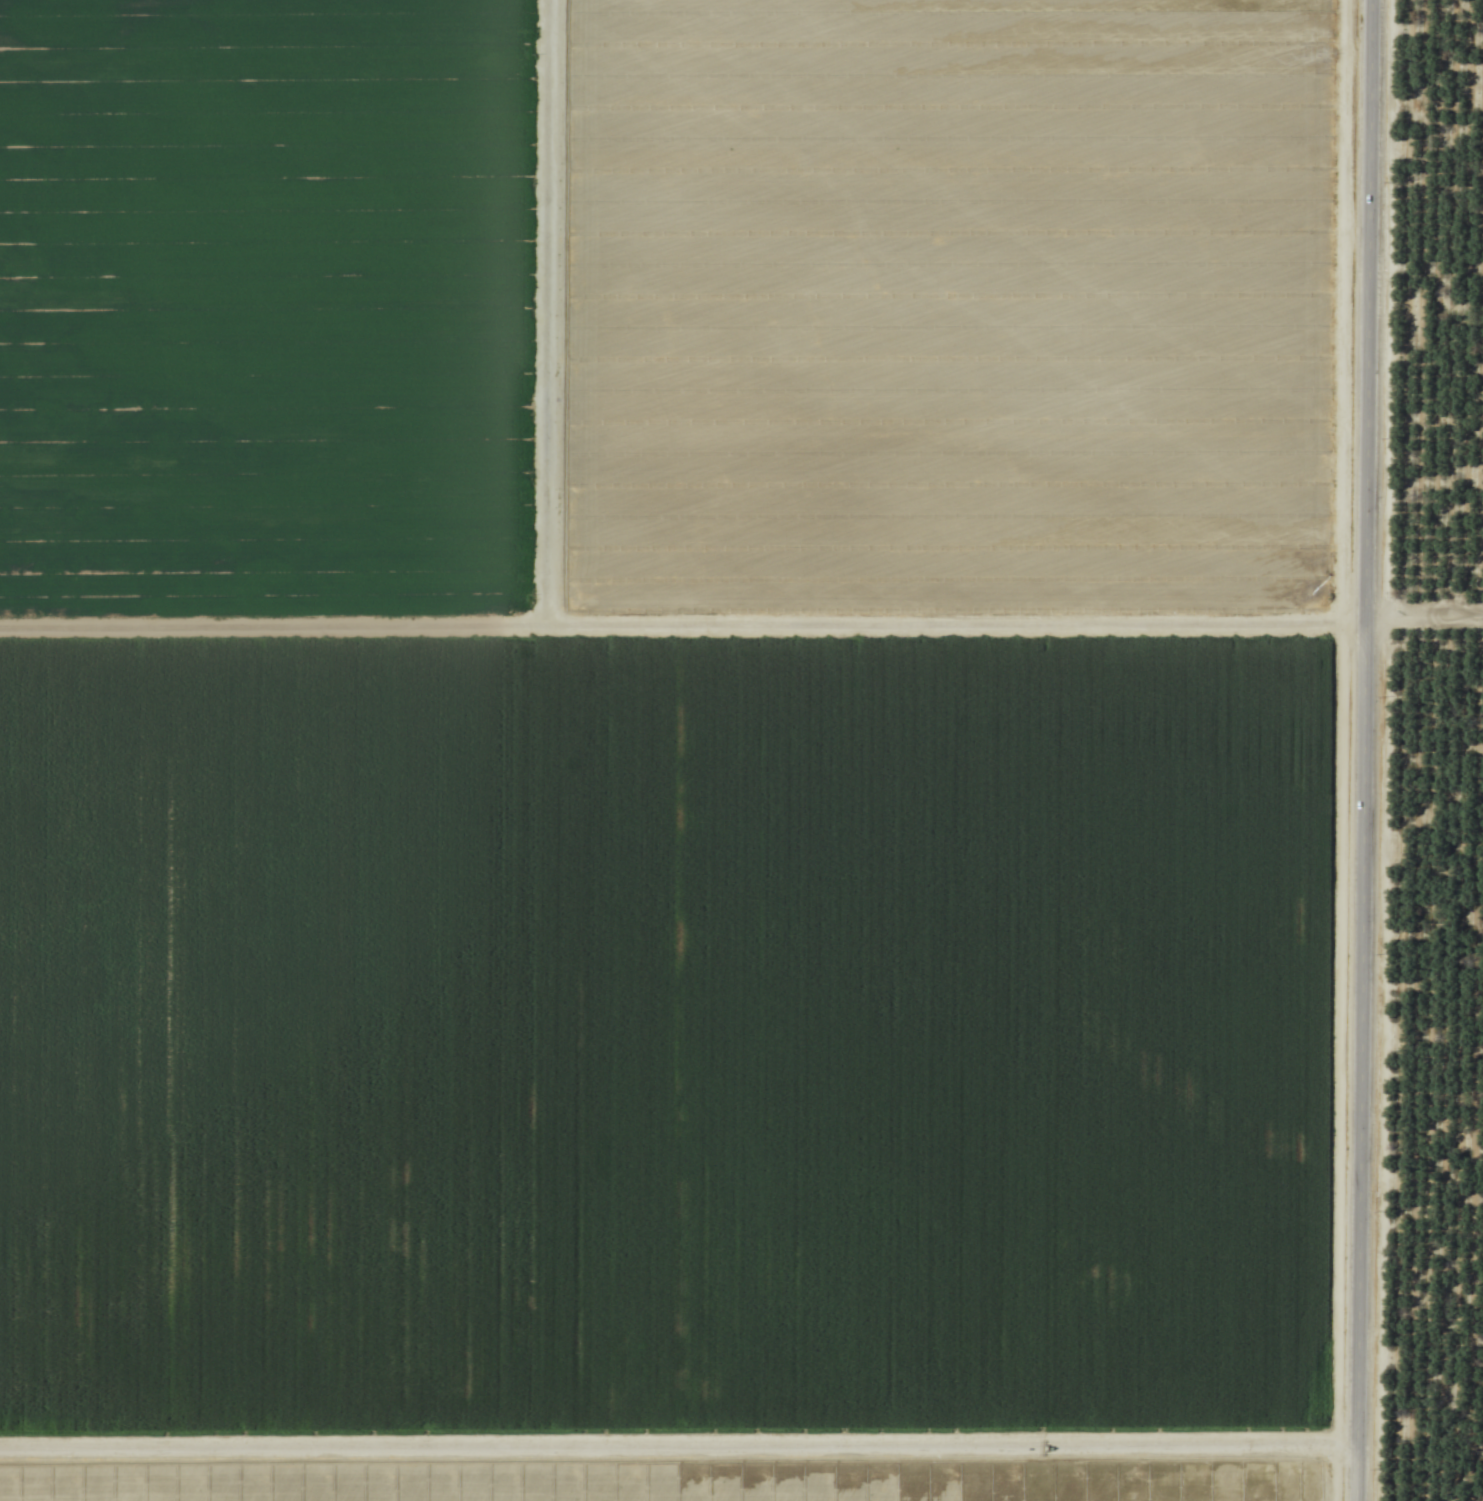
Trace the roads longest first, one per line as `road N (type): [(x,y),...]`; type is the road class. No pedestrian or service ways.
road 1 (residential): [(1374,0),(1359,1500)]

